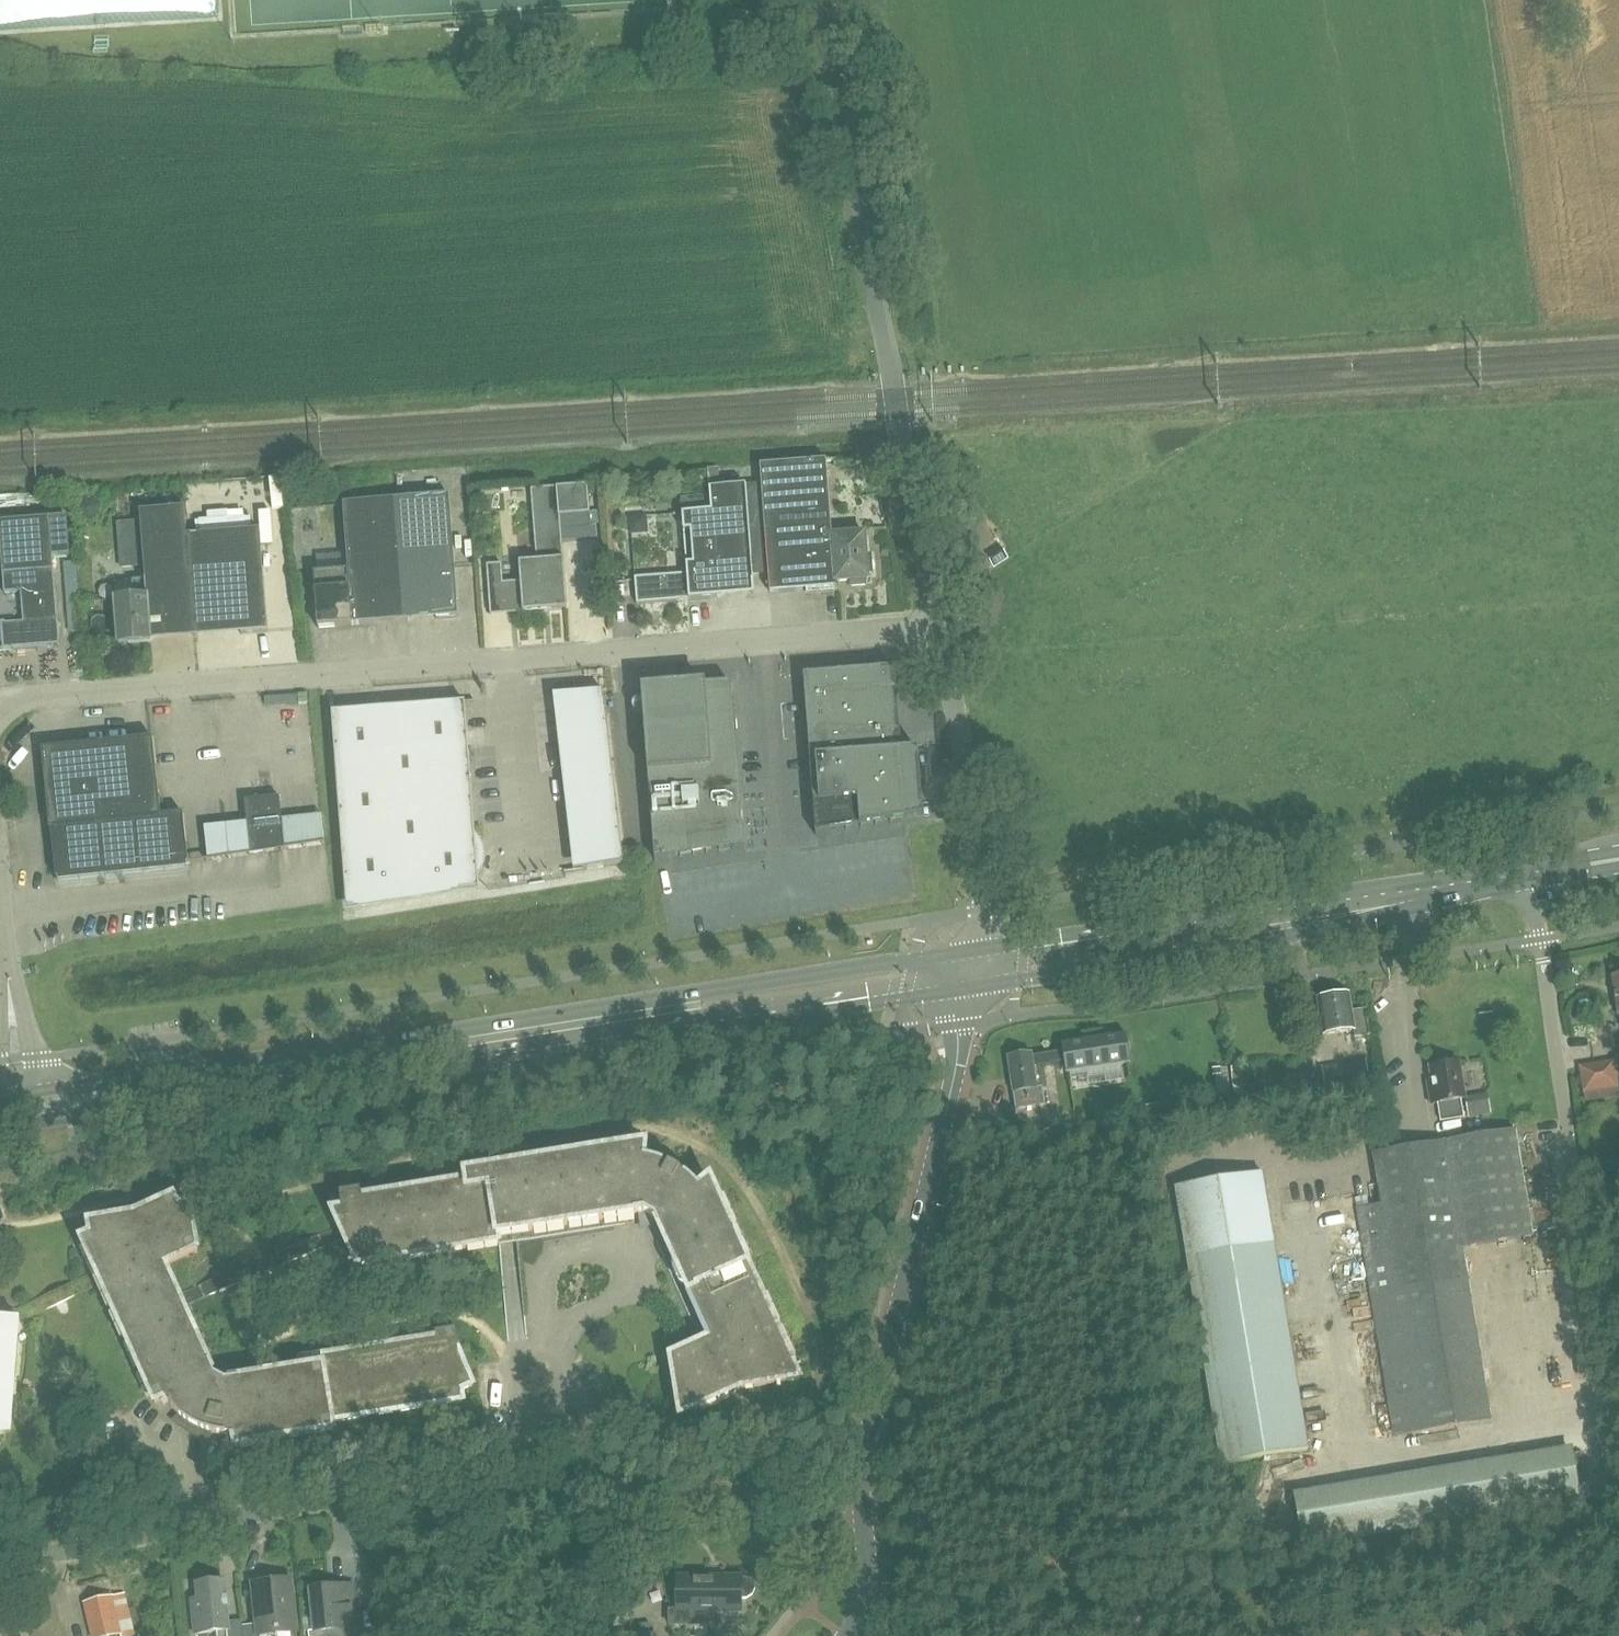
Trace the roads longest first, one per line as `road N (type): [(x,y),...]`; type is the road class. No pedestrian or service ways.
road 1 (primary): [(977,951),(30,1091)]
road 2 (primary): [(34,1123),(910,984),(970,982)]
road 3 (unclassified): [(0,697),(932,620)]
road 4 (residential): [(861,1496),(360,1494),(0,1565)]
road 5 (unclassified): [(932,620),(819,0)]
road 6 (primary): [(970,982),(1200,951),(1456,899),(1533,874)]
road 7 (unclassified): [(1618,1438),(1533,874)]
road 8 (primary): [(1533,874),(1438,879),(977,951)]
road 9 (tertiary): [(861,1496),(864,1437),(970,982)]
road 10 (unclassified): [(986,909),(932,620)]
road 11 (tertiary): [(853,1635),(867,1602),(861,1496)]
road 12 (unclassified): [(8,975),(0,853)]

